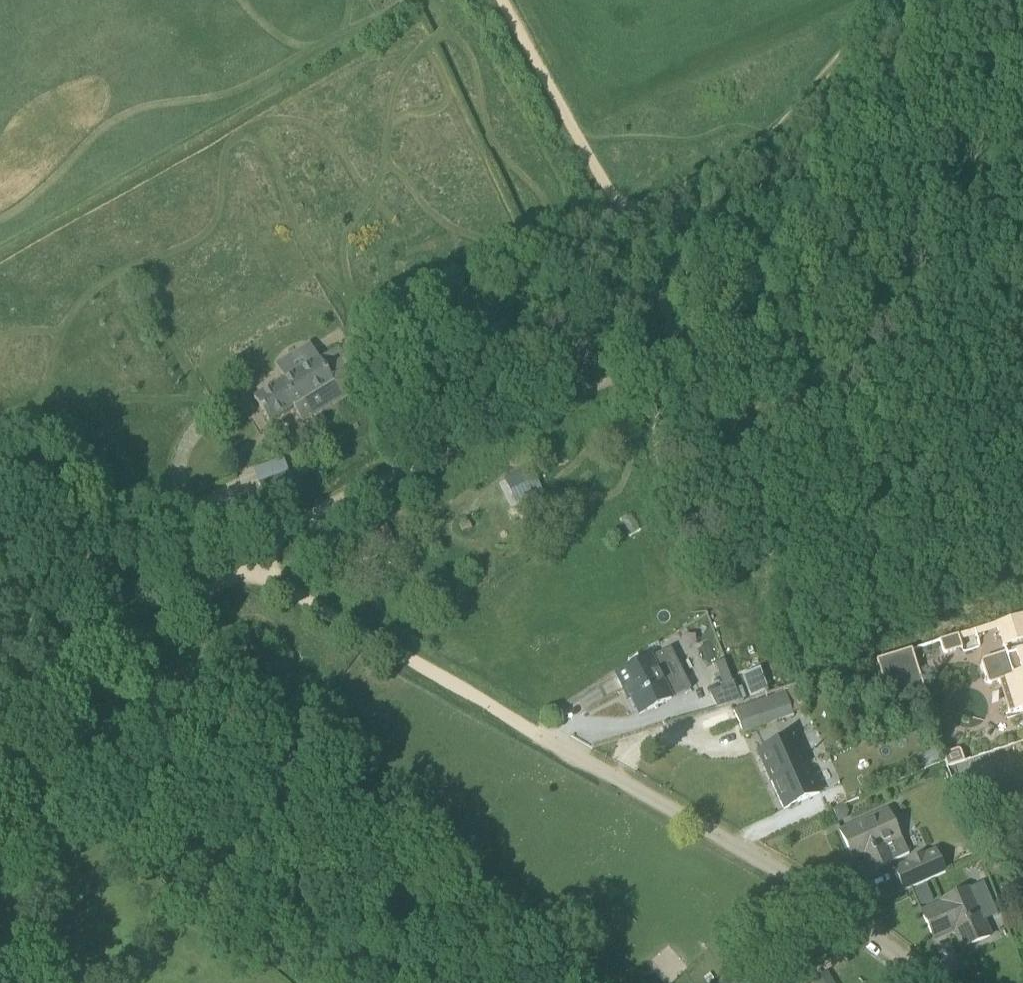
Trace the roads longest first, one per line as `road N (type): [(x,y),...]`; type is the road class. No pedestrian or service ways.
road 1 (track): [(794,879),(270,581),(249,558)]
road 2 (track): [(249,558),(360,490),(631,384),(682,345)]
road 3 (track): [(918,0),(865,31),(812,105),(767,142),(623,214)]
road 4 (track): [(501,0),(623,214)]
road 5 (track): [(249,558),(95,667)]
road 6 (residential): [(942,982),(794,879)]
road 7 (track): [(623,214),(682,345)]

